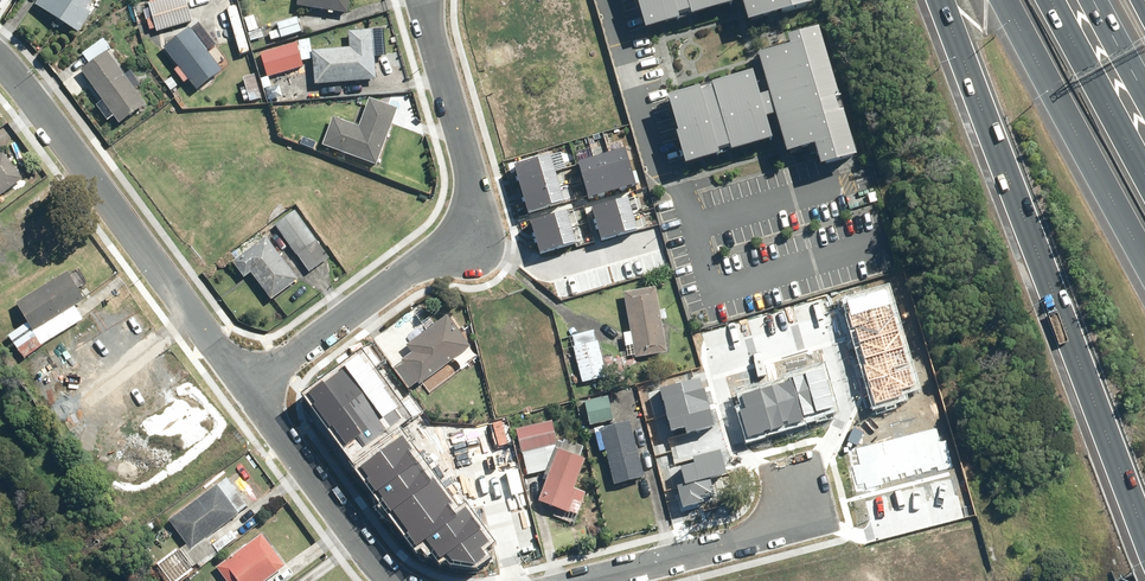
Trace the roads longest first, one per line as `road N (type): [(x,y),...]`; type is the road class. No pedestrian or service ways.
road 1 (motorway): [(1144,537),(944,0)]
road 2 (residential): [(430,0),(472,213),(461,234),(247,391)]
road 3 (residential): [(247,391),(0,57)]
road 4 (motorway): [(1144,260),(1006,0)]
road 5 (residential): [(794,464),(797,527),(590,580)]
road 6 (residential): [(393,580),(247,391)]
road 7 (motorway): [(1050,0),(1144,175)]

